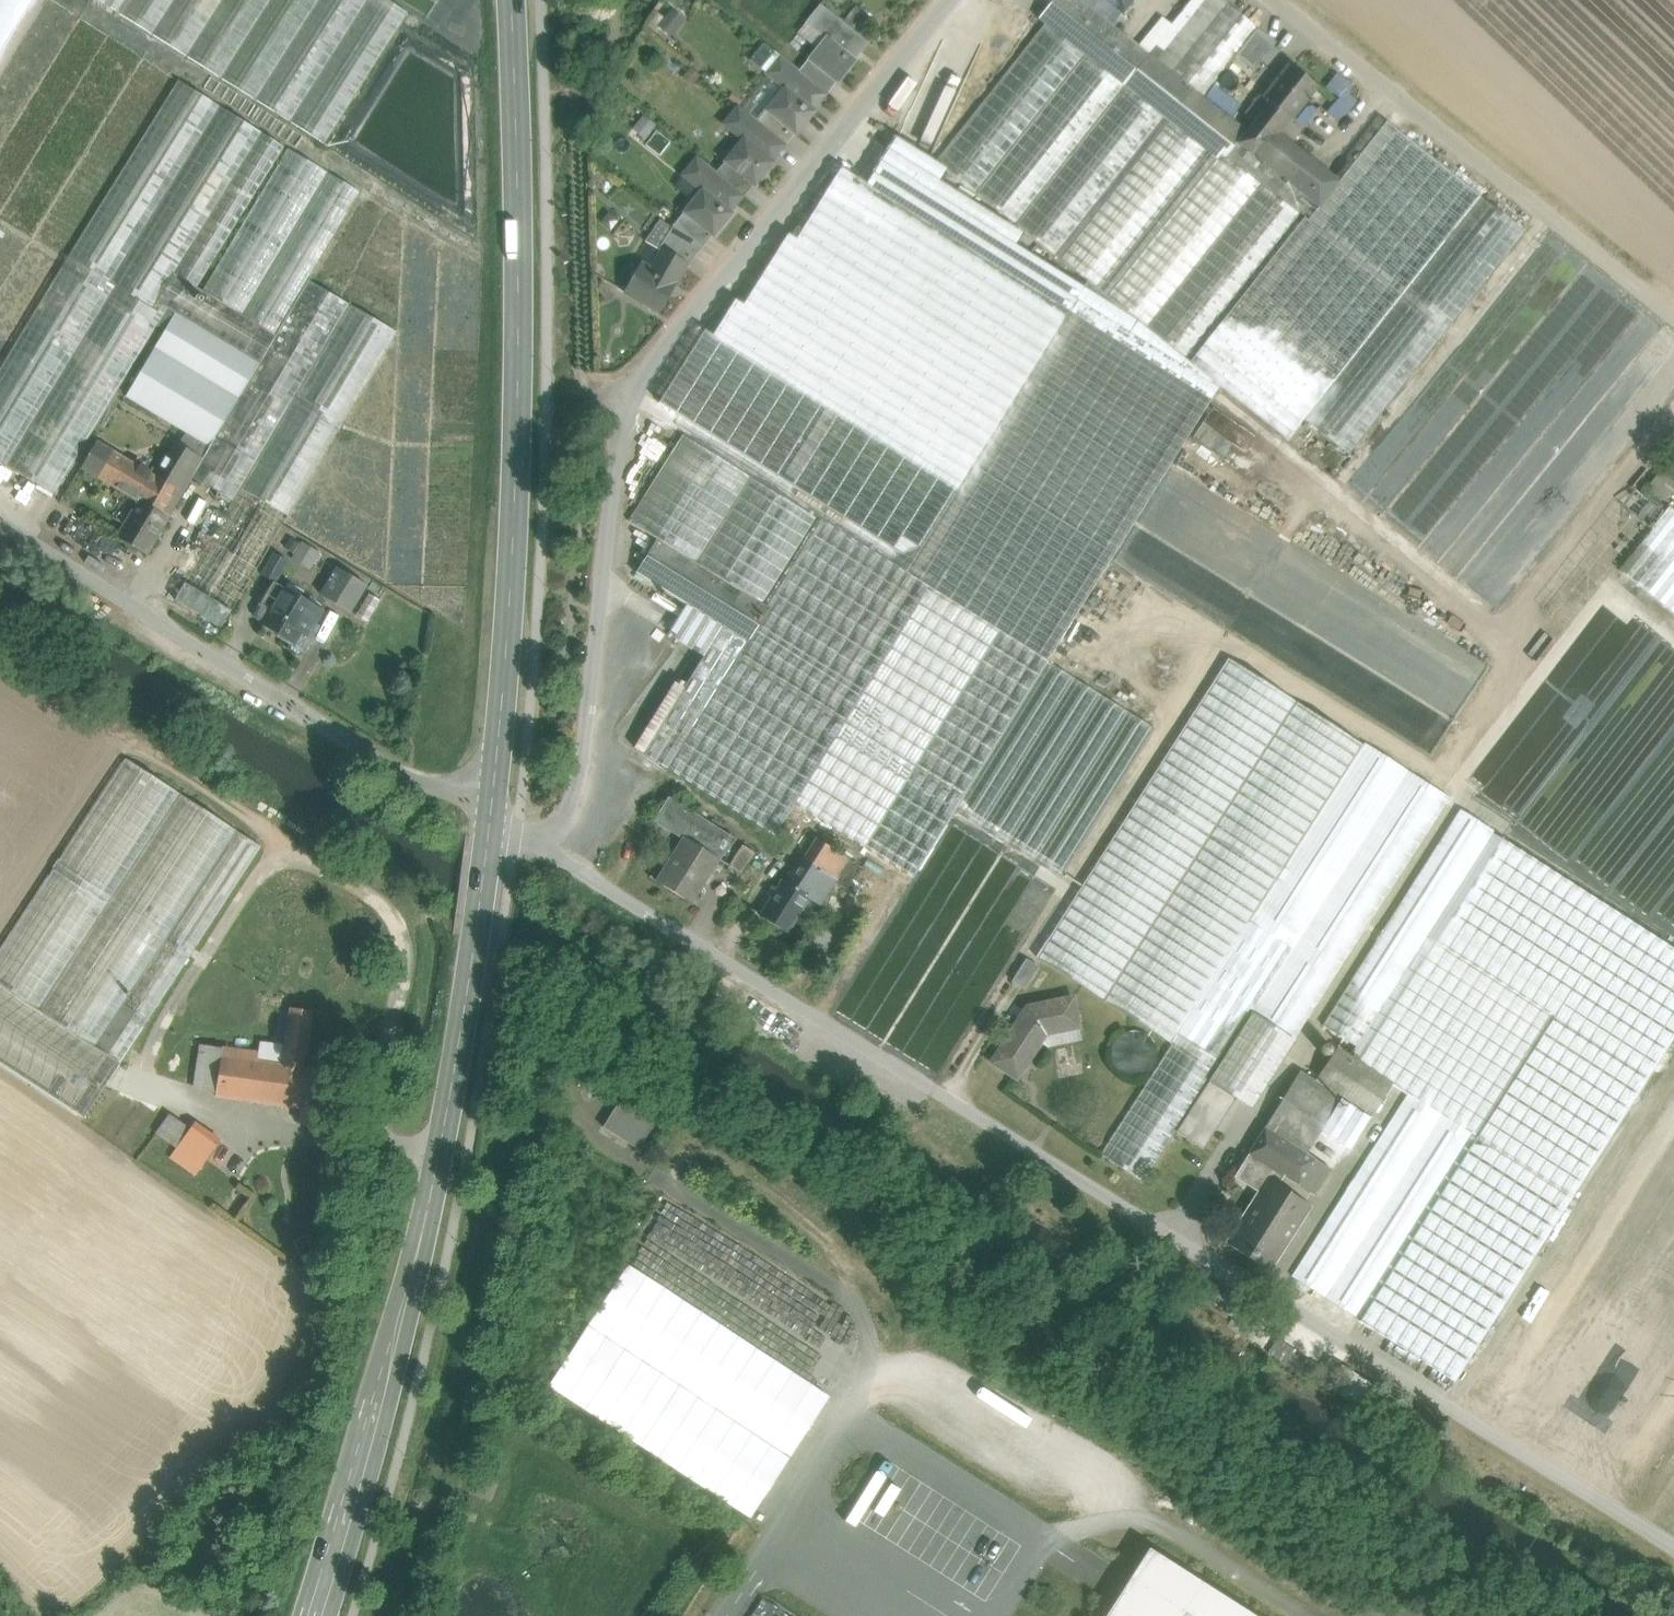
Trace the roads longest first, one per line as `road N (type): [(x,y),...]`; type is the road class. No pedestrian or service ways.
road 1 (unclassified): [(548,848),(647,902),(1673,1549)]
road 2 (residential): [(548,848),(580,778),(628,403),(949,0)]
road 3 (secondary): [(491,804),(471,984),(441,1148),(402,1323),(318,1615)]
road 4 (secondary): [(511,0),(521,246),(516,504),(491,804)]
road 5 (unclassified): [(491,804),(354,747),(0,523)]

